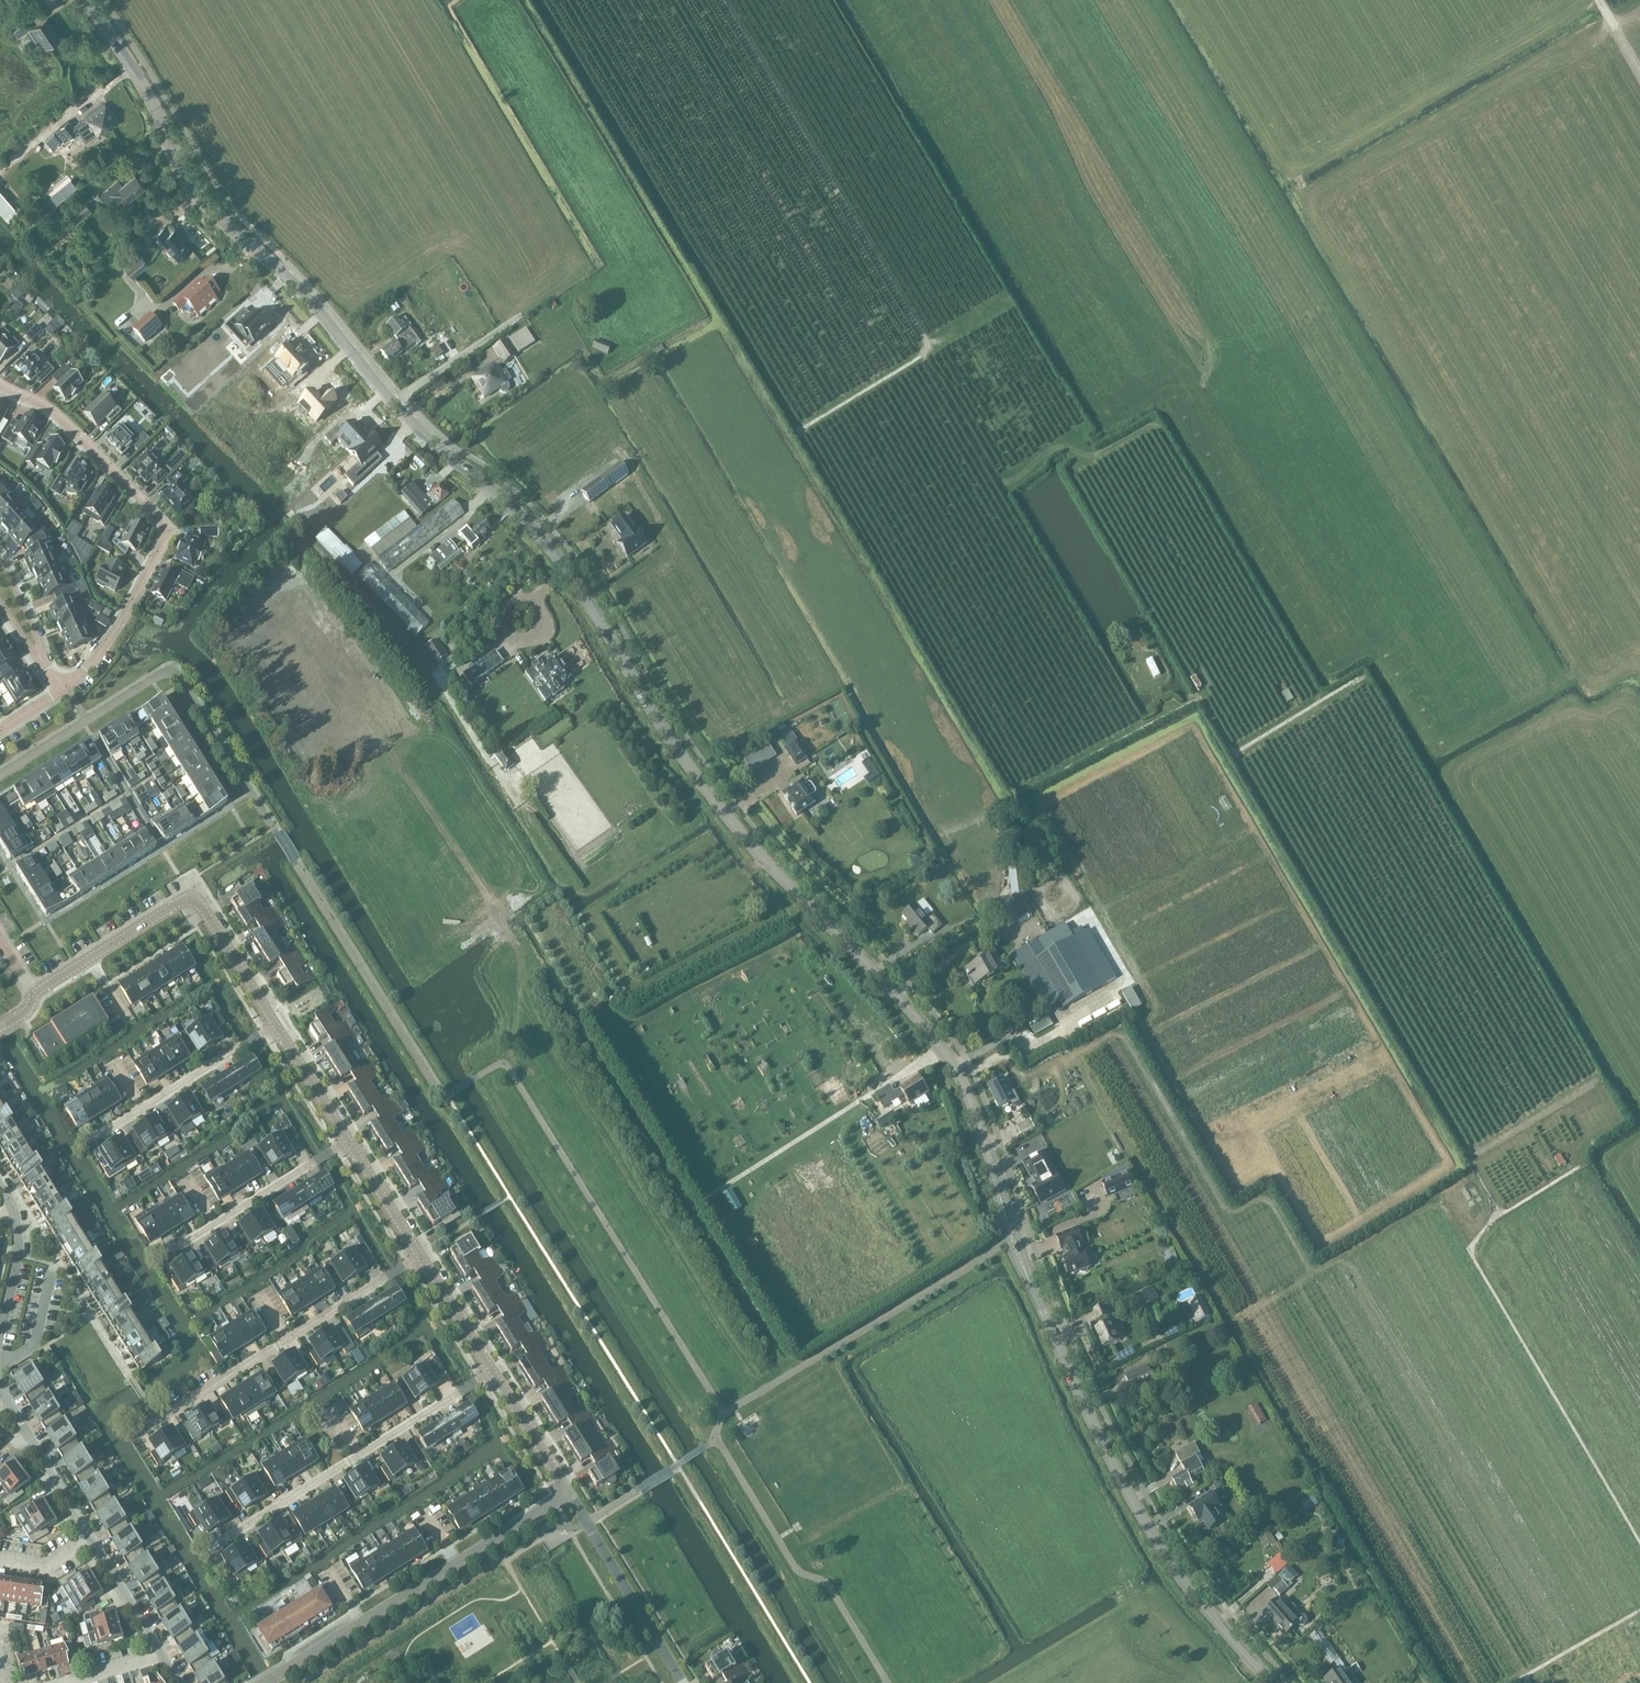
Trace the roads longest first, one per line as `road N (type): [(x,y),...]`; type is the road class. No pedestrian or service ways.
road 1 (tertiary): [(1271,1682),(1168,1562),(1094,1432),(1015,1239),(960,1075),(914,1008),(748,845),(670,742),(555,554),(499,495),(437,448),(304,294),(187,185),(158,110),(86,0)]
road 2 (track): [(722,1188),(635,1036),(784,956),(841,1041),(822,1047),(780,980),(764,978),(827,1099),(824,1116),(811,1109),(740,994),(728,995),(727,1009),(797,1122),(794,1135),(782,1135),(706,1014),(694,1014),(693,1029),(762,1140),(758,1154),(742,1148),(675,1037),(659,1040),(726,1159),(728,1174),(718,1177)]
road 3 (residential): [(61,690),(111,637),(167,528),(47,405),(0,384)]
road 4 (tertiary): [(569,1493),(263,1682)]
road 5 (tertiary): [(35,994),(190,899),(276,1025)]
road 6 (residential): [(494,1373),(211,1547)]
road 7 (residential): [(418,1255),(141,1432)]
road 8 (residential): [(684,1682),(569,1493)]
road 9 (residential): [(349,1141),(163,1258)]
road 10 (residential): [(276,1025),(91,1140)]
road 11 (track): [(707,1198),(867,1096)]
road 12 (residential): [(93,1541),(0,1386)]
road 13 (tertiary): [(494,1373),(569,1493)]
road 14 (tertiary): [(418,1255),(494,1373)]
road 15 (tertiary): [(276,1025),(349,1141)]
road 16 (residential): [(163,1657),(93,1541)]
road 17 (tertiary): [(349,1141),(418,1255)]

